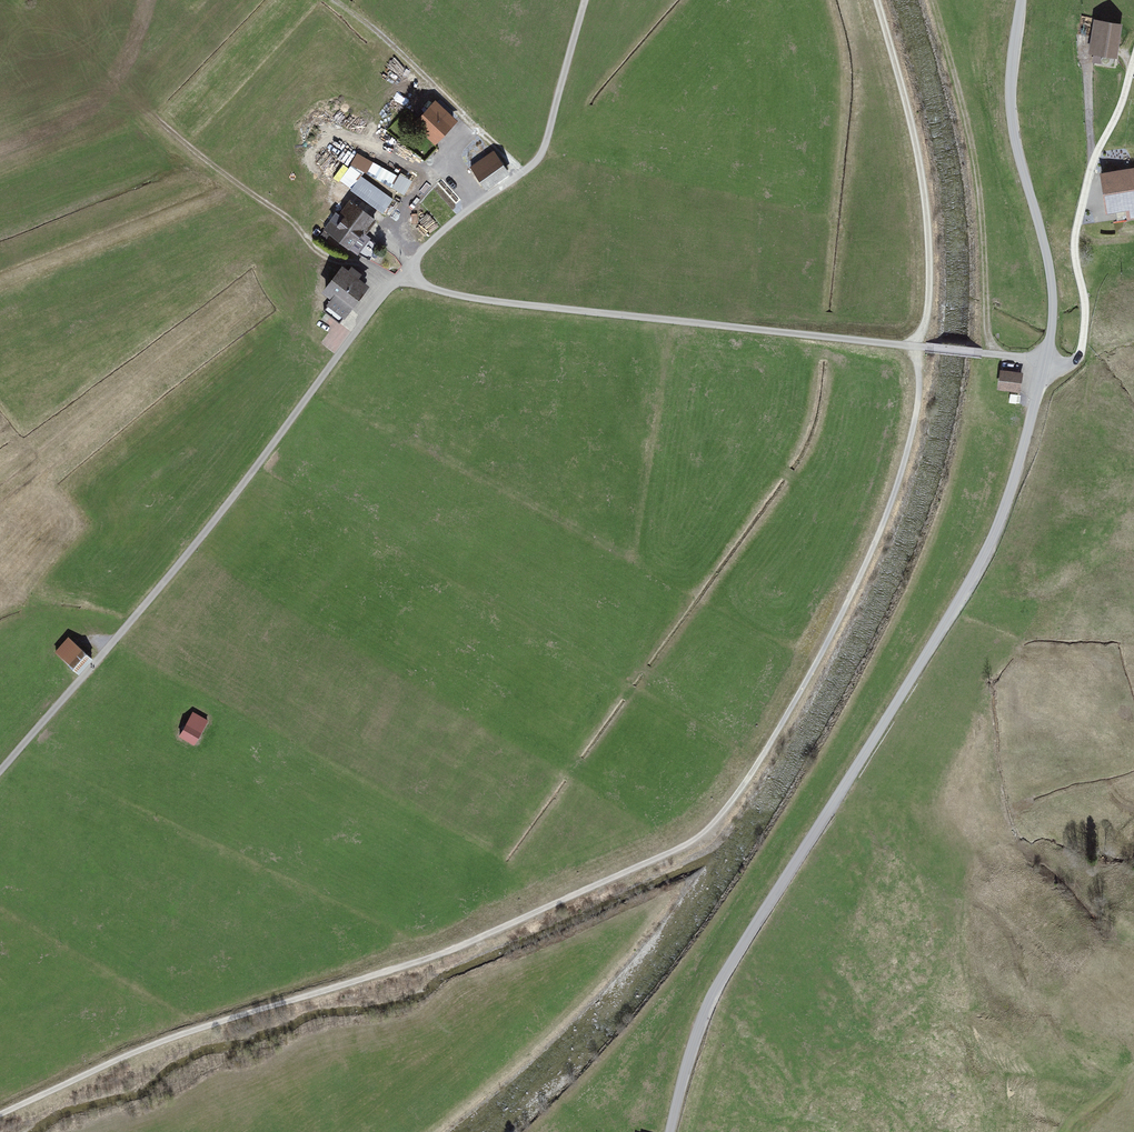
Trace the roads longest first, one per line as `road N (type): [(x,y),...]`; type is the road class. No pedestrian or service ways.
road 1 (track): [(912,348),(920,400),(881,535),(737,803),(689,848),(398,969),(147,1047),(0,1115)]
road 2 (unclassified): [(671,1131),(717,986),(975,576),(1005,510),(1053,312),(1012,120),(1022,0)]
road 3 (track): [(415,272),(368,315),(177,569),(0,773)]
road 4 (track): [(998,355),(987,325),(974,147),(935,0)]
road 5 (track): [(912,348),(927,317),(927,239),(914,137),(875,0)]
road 6 (track): [(1046,363),(912,348)]

